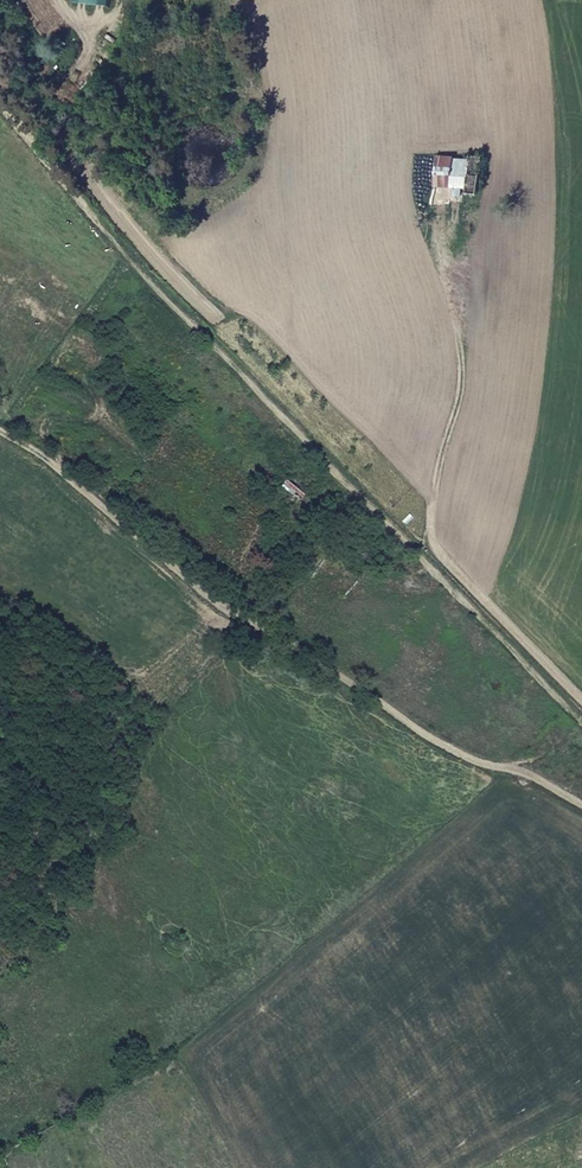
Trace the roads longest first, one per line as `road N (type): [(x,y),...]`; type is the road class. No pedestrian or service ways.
road 1 (track): [(581,720),(129,259),(0,101)]
road 2 (track): [(0,431),(34,449),(231,611),(463,755),(581,803)]

